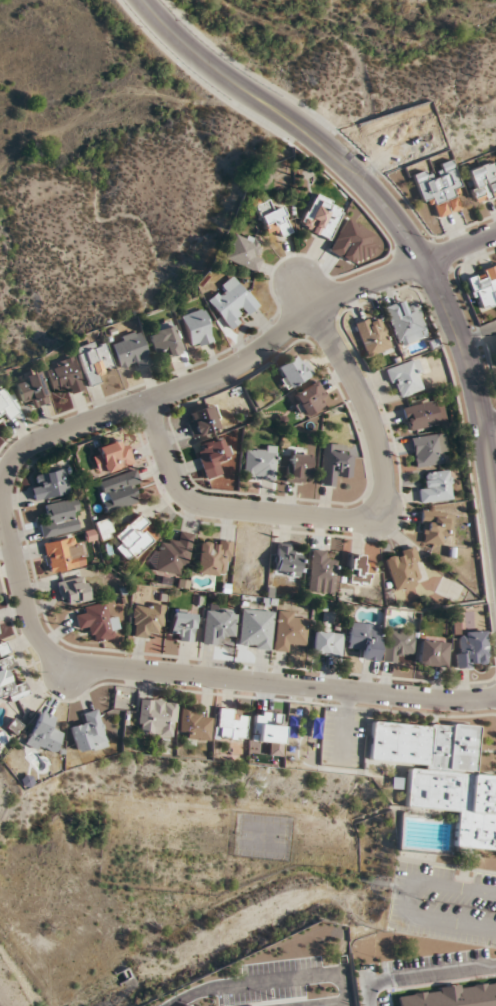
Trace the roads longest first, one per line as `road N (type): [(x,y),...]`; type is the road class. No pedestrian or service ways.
road 1 (residential): [(495,696),(435,701),(72,662),(50,652),(31,622),(4,501),(9,473),(32,445),(220,373),(314,311),(495,235)]
road 2 (tertiary): [(495,520),(470,372),(428,263),(353,170),(199,57),(143,0)]
road 3 (residential): [(149,402),(176,481),(200,504),(377,517),(386,500),(377,437),(314,311)]

